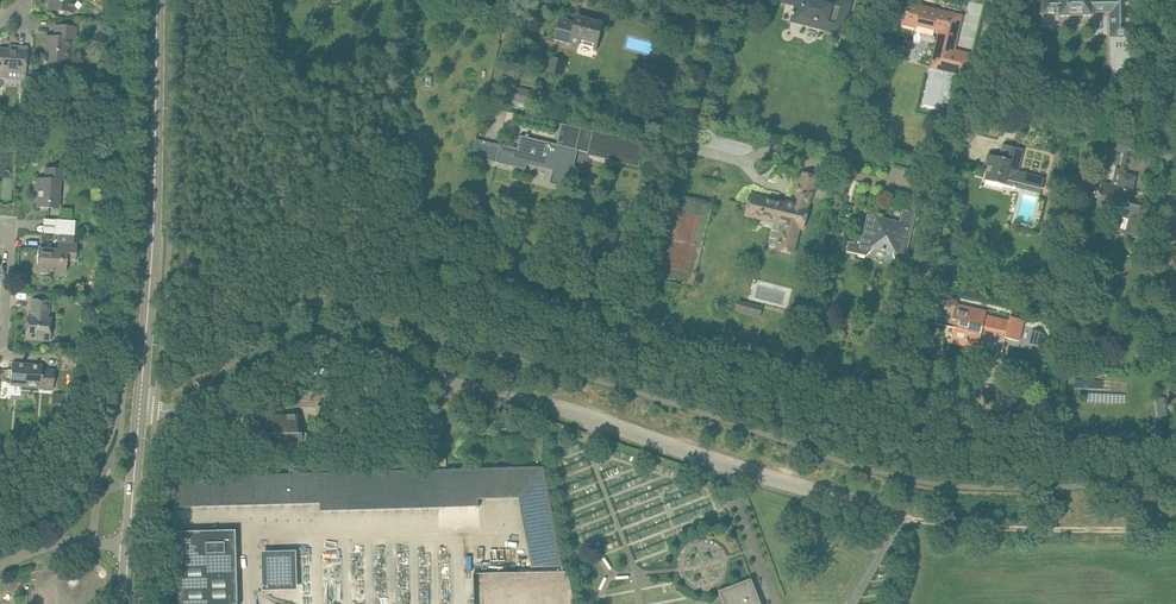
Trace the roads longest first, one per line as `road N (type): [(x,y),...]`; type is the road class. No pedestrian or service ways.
road 1 (unclassified): [(899,515),(337,344),(284,350),(206,395),(140,412)]
road 2 (tertiary): [(140,412),(152,260),(157,0)]
road 3 (residential): [(927,273),(989,0)]
road 4 (track): [(899,515),(985,526),(1175,530)]
road 5 (residential): [(1175,217),(1167,72),(1175,28)]
road 6 (residential): [(845,150),(880,0)]
road 7 (tertiary): [(128,547),(140,412)]
road 8 (unclassified): [(0,566),(64,541),(128,547)]
road 9 (residential): [(693,122),(724,0)]

